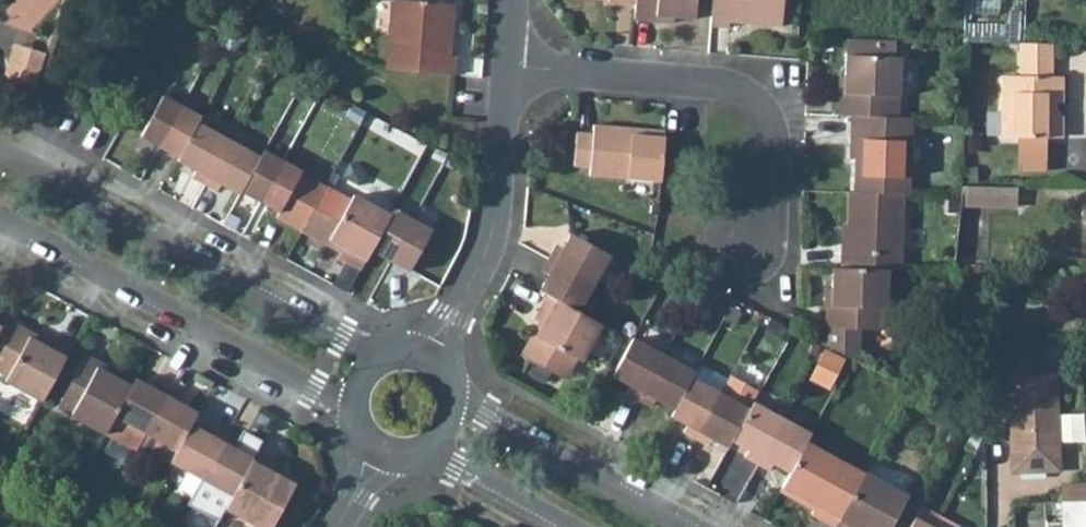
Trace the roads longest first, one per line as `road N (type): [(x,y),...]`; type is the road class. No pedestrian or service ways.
road 1 (residential): [(374,360),(0,148)]
road 2 (residential): [(744,246),(773,183),(772,127),(753,99),(722,84),(509,66)]
road 3 (residential): [(0,218),(349,411)]
road 4 (residential): [(427,357),(454,320),(495,230),(509,66)]
road 5 (residential): [(696,526),(454,387)]
road 6 (residential): [(422,456),(559,526)]

